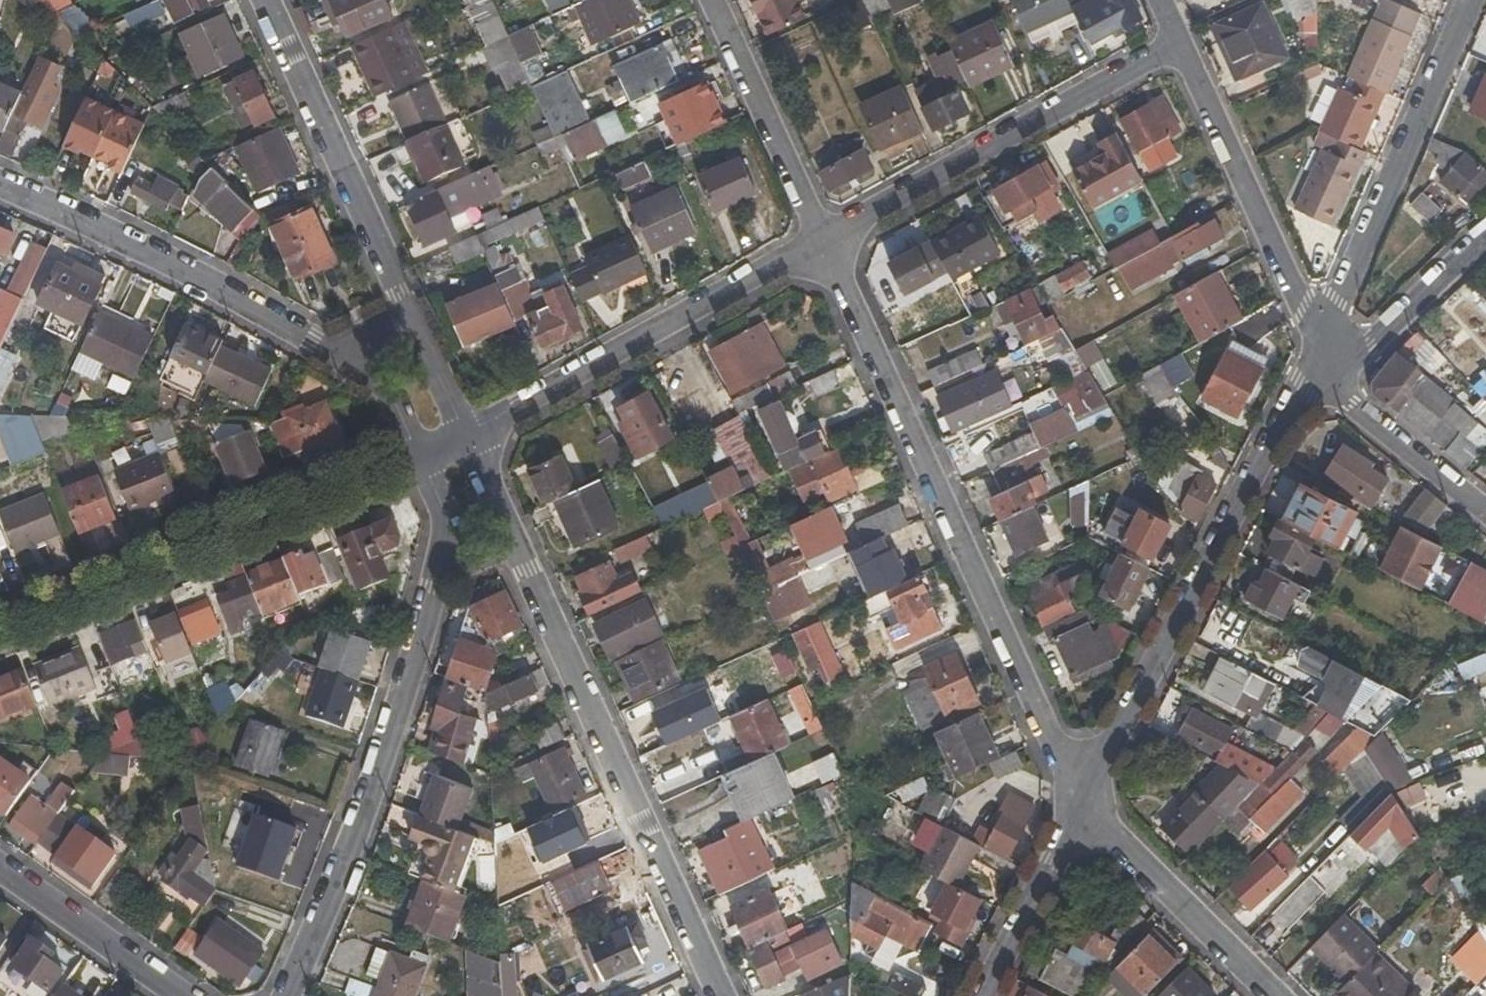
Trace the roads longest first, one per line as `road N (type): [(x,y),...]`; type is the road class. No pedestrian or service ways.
road 1 (residential): [(825,240),(1083,791)]
road 2 (residential): [(723,995),(513,533)]
road 3 (residential): [(1083,791),(1302,381),(1327,364)]
road 4 (residential): [(287,995),(363,815),(443,553)]
road 5 (residential): [(0,628),(409,456)]
road 6 (residential): [(825,240),(1180,42)]
road 7 (residential): [(469,431),(825,240)]
road 8 (residential): [(0,189),(170,261),(357,357)]
road 9 (residential): [(1327,364),(1350,279),(1468,0)]
road 10 (residential): [(418,329),(265,0)]
road 11 (residential): [(1180,42),(1327,364)]
road 12 (residential): [(1083,791),(1109,828),(1278,995)]
road 13 (residential): [(715,0),(825,240)]
road 14 (residential): [(978,995),(1083,791)]
road 15 (residential): [(1327,364),(1349,404),(1485,511)]
road 16 (residential): [(0,871),(178,995)]
road 17 (residential): [(1327,364),(1393,318),(1485,230)]

